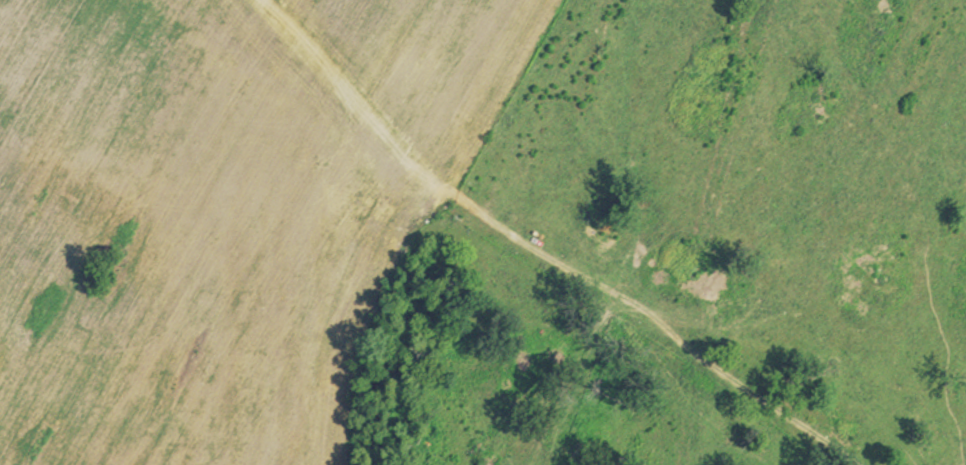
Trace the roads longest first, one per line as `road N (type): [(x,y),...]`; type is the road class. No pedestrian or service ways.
road 1 (track): [(258,0),(460,202),(569,274)]

